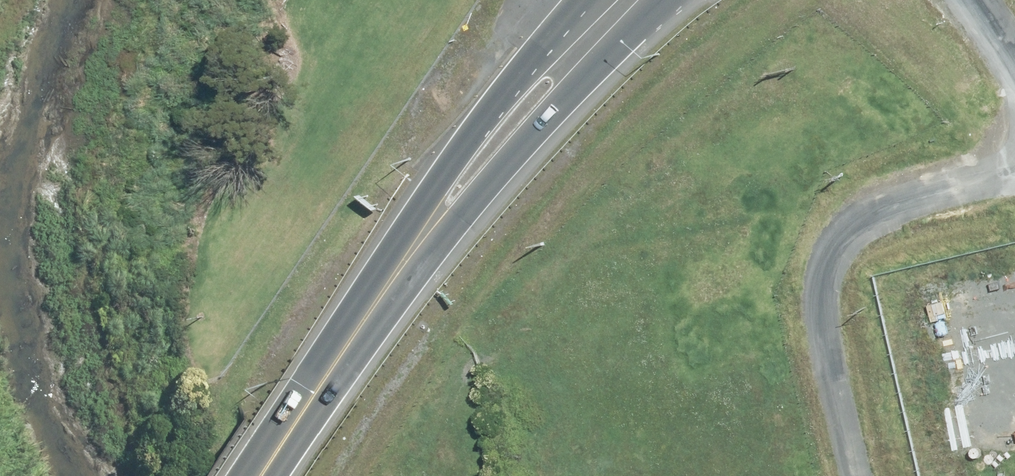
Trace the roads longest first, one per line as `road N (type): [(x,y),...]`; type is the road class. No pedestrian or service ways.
road 1 (unclassified): [(862,475),(824,306),(827,262),(845,234),(869,217),(1014,176)]
road 2 (trunk): [(662,0),(393,282)]
road 3 (trunk): [(393,282),(457,146),(587,0)]
road 4 (trunk): [(261,475),(393,282)]

